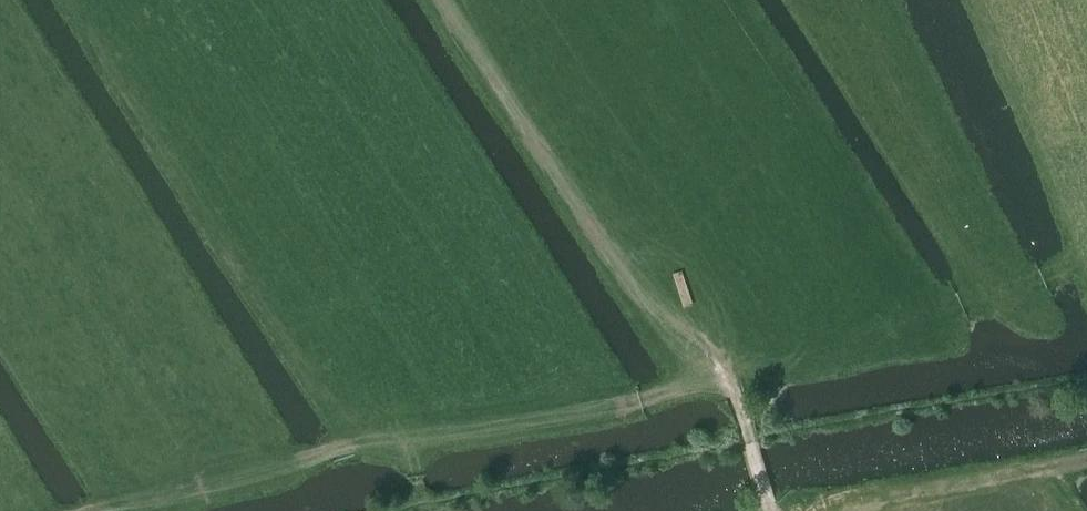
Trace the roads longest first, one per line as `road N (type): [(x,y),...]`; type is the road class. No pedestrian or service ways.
road 1 (track): [(397,510),(746,438),(1086,380)]
road 2 (track): [(444,0),(616,265),(721,365),(746,438)]
road 3 (track): [(311,297),(409,446),(421,506)]
road 4 (track): [(1086,465),(871,510)]

